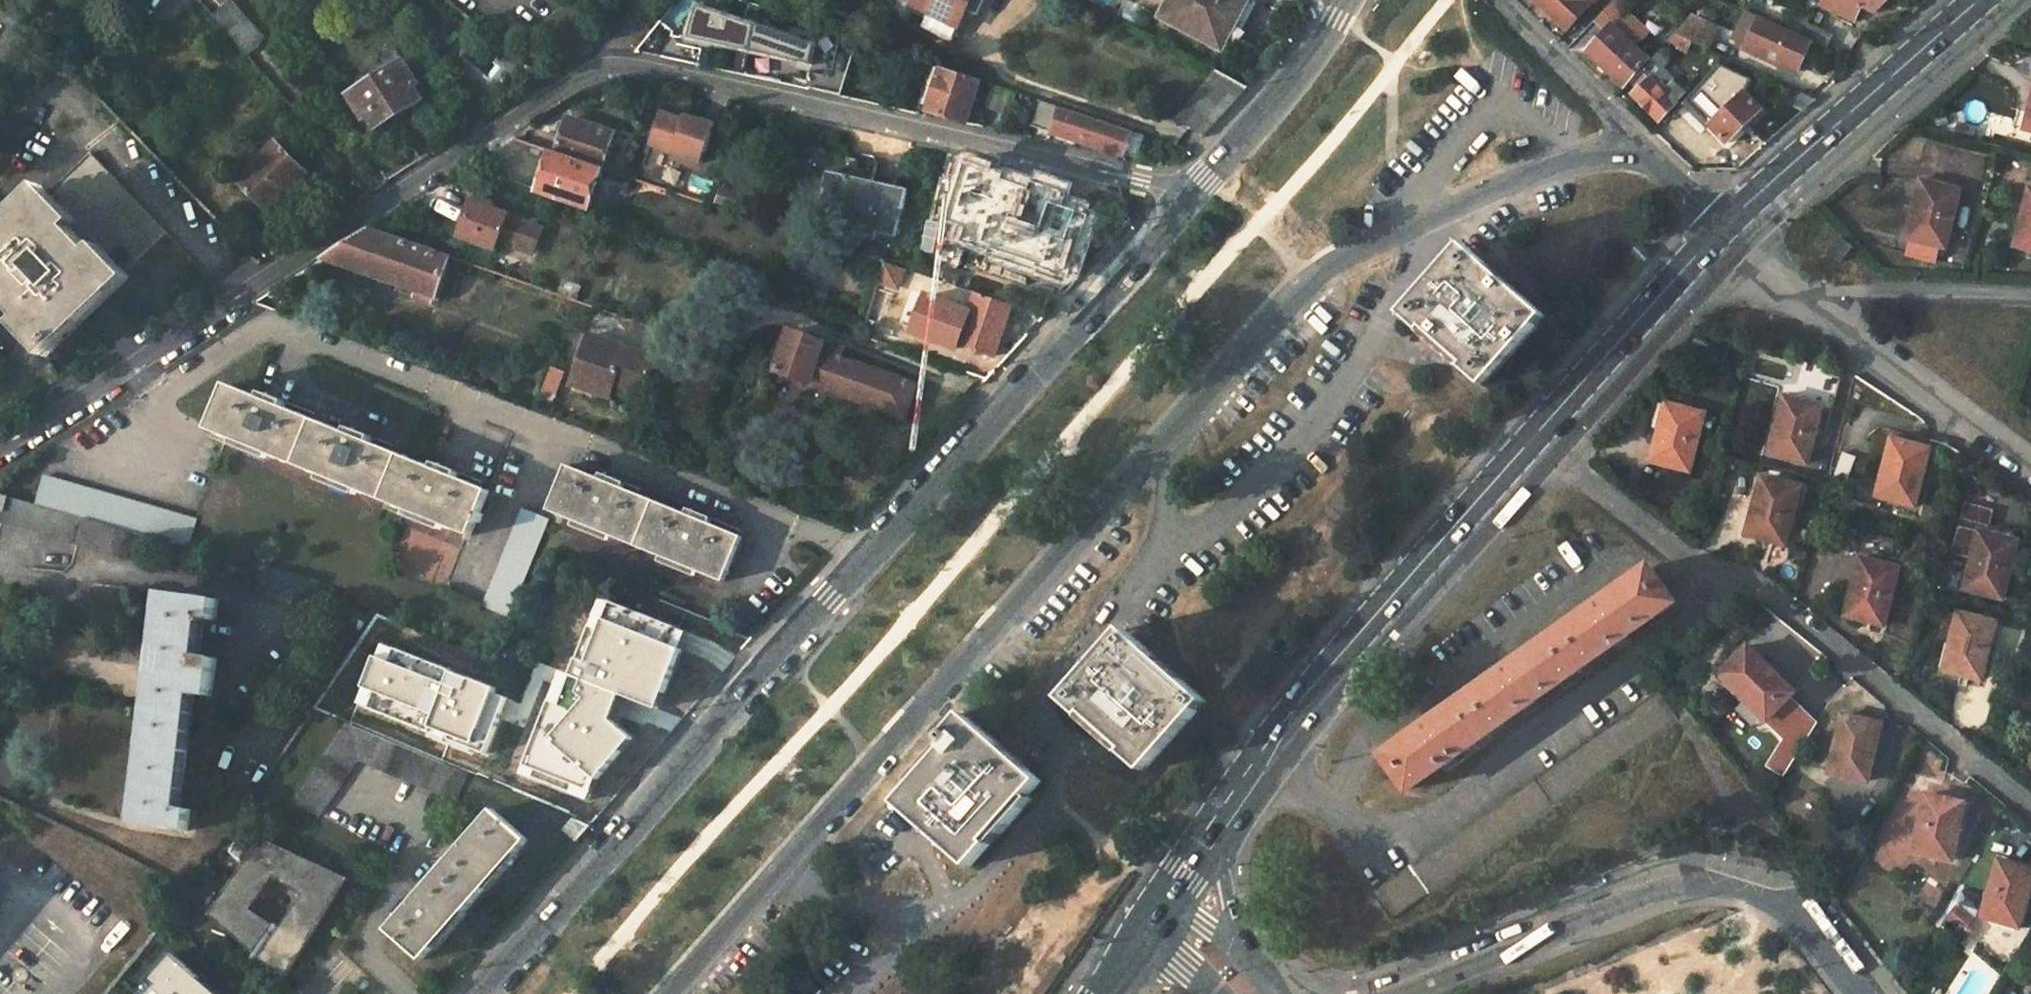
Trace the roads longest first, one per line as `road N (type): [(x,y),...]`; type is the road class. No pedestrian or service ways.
road 1 (residential): [(664,993),(1328,264),(1636,139)]
road 2 (residential): [(1174,212),(1153,191),(610,70),(573,85),(0,444)]
road 3 (residential): [(476,993),(1174,212)]
road 4 (residential): [(1544,439),(1682,555),(1762,588),(2030,807)]
road 5 (residential): [(1864,993),(1780,906),(1719,885),(1680,885),(1395,993)]
road 6 (tertiary): [(1544,439),(1374,628),(1220,826)]
road 7 (tertiary): [(1990,0),(1730,229)]
road 8 (residential): [(1781,294),(2030,464)]
road 9 (residential): [(1174,212),(1316,54),(1349,0)]
road 10 (tertiary): [(1712,249),(1544,439)]
road 11 (residential): [(1781,294),(2030,295)]
road 12 (residential): [(1490,0),(1636,139)]
road 13 (residential): [(1636,139),(1730,229)]

